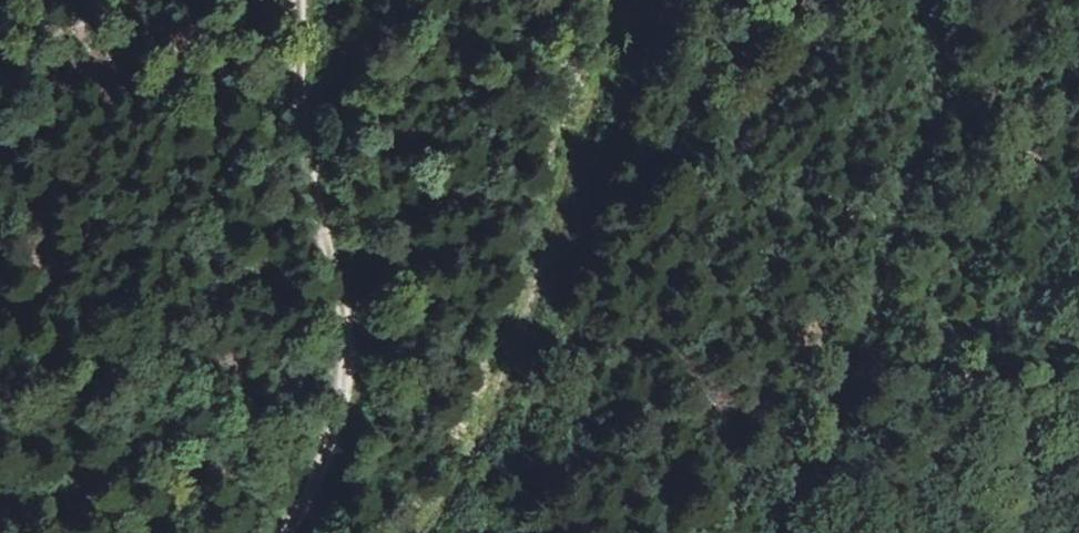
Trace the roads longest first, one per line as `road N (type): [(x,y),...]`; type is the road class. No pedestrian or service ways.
road 1 (track): [(420,532),(472,453),(505,380),(620,0)]
road 2 (track): [(790,532),(881,308),(924,135),(935,0)]
road 3 (track): [(279,532),(313,479),(348,348),(341,272),(304,142),(303,0)]

